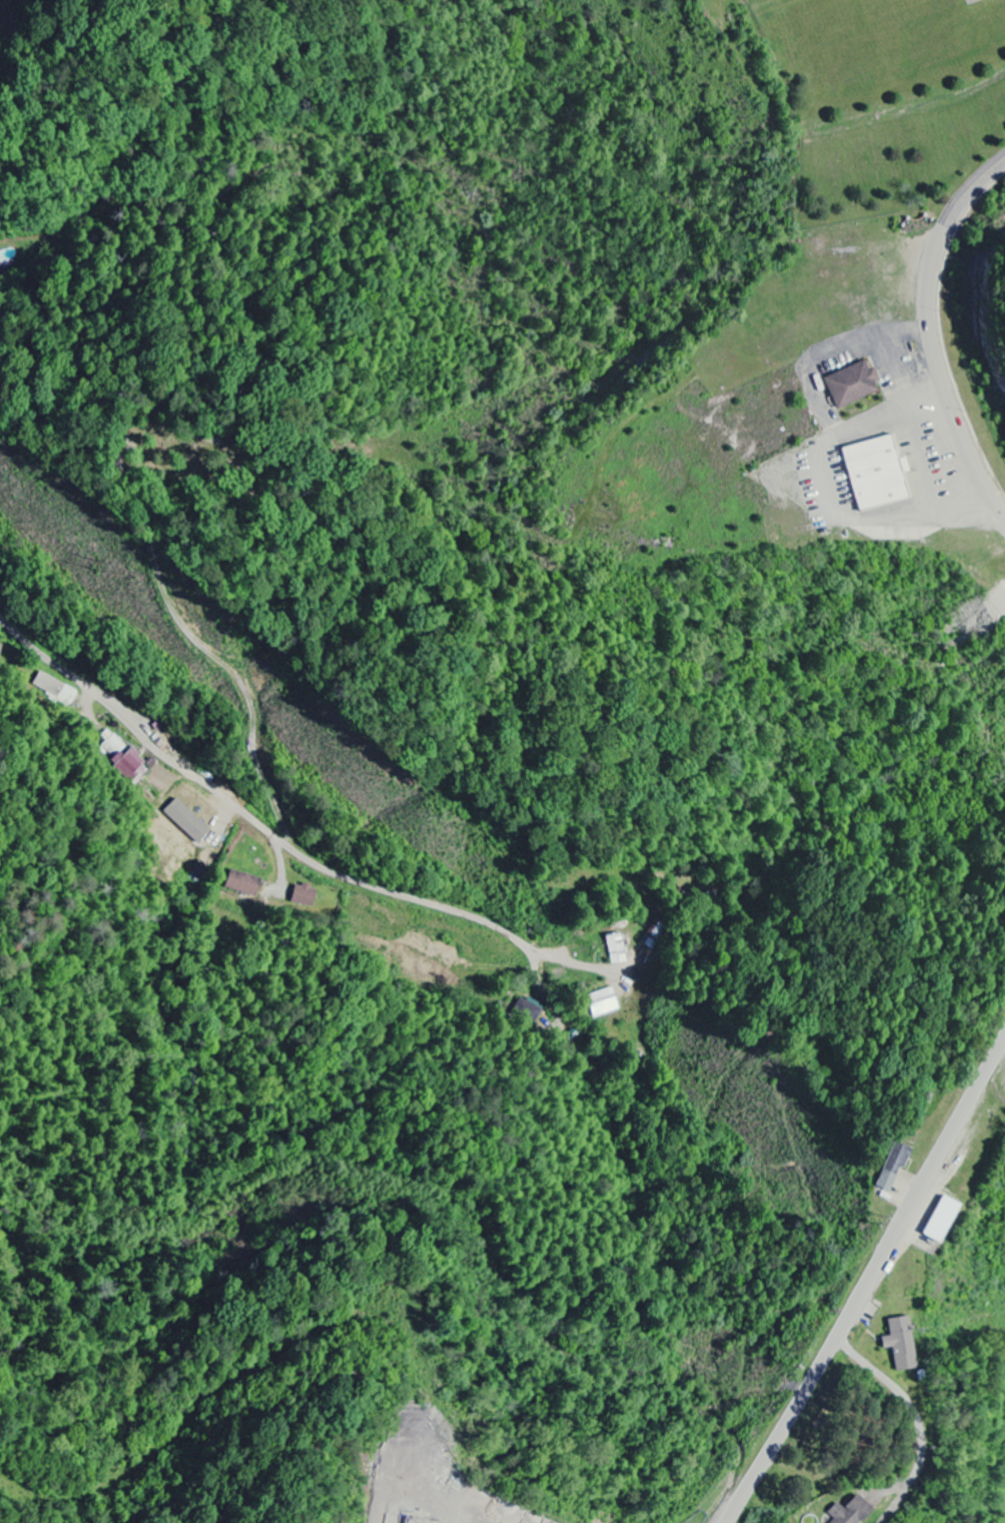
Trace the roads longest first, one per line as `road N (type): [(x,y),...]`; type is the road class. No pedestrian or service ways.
road 1 (residential): [(0,620),(148,744),(308,858),(523,943)]
road 2 (residential): [(1004,1019),(734,1522)]
road 3 (residential): [(1004,522),(958,435),(926,306),(932,260),(953,211),(1004,154)]

